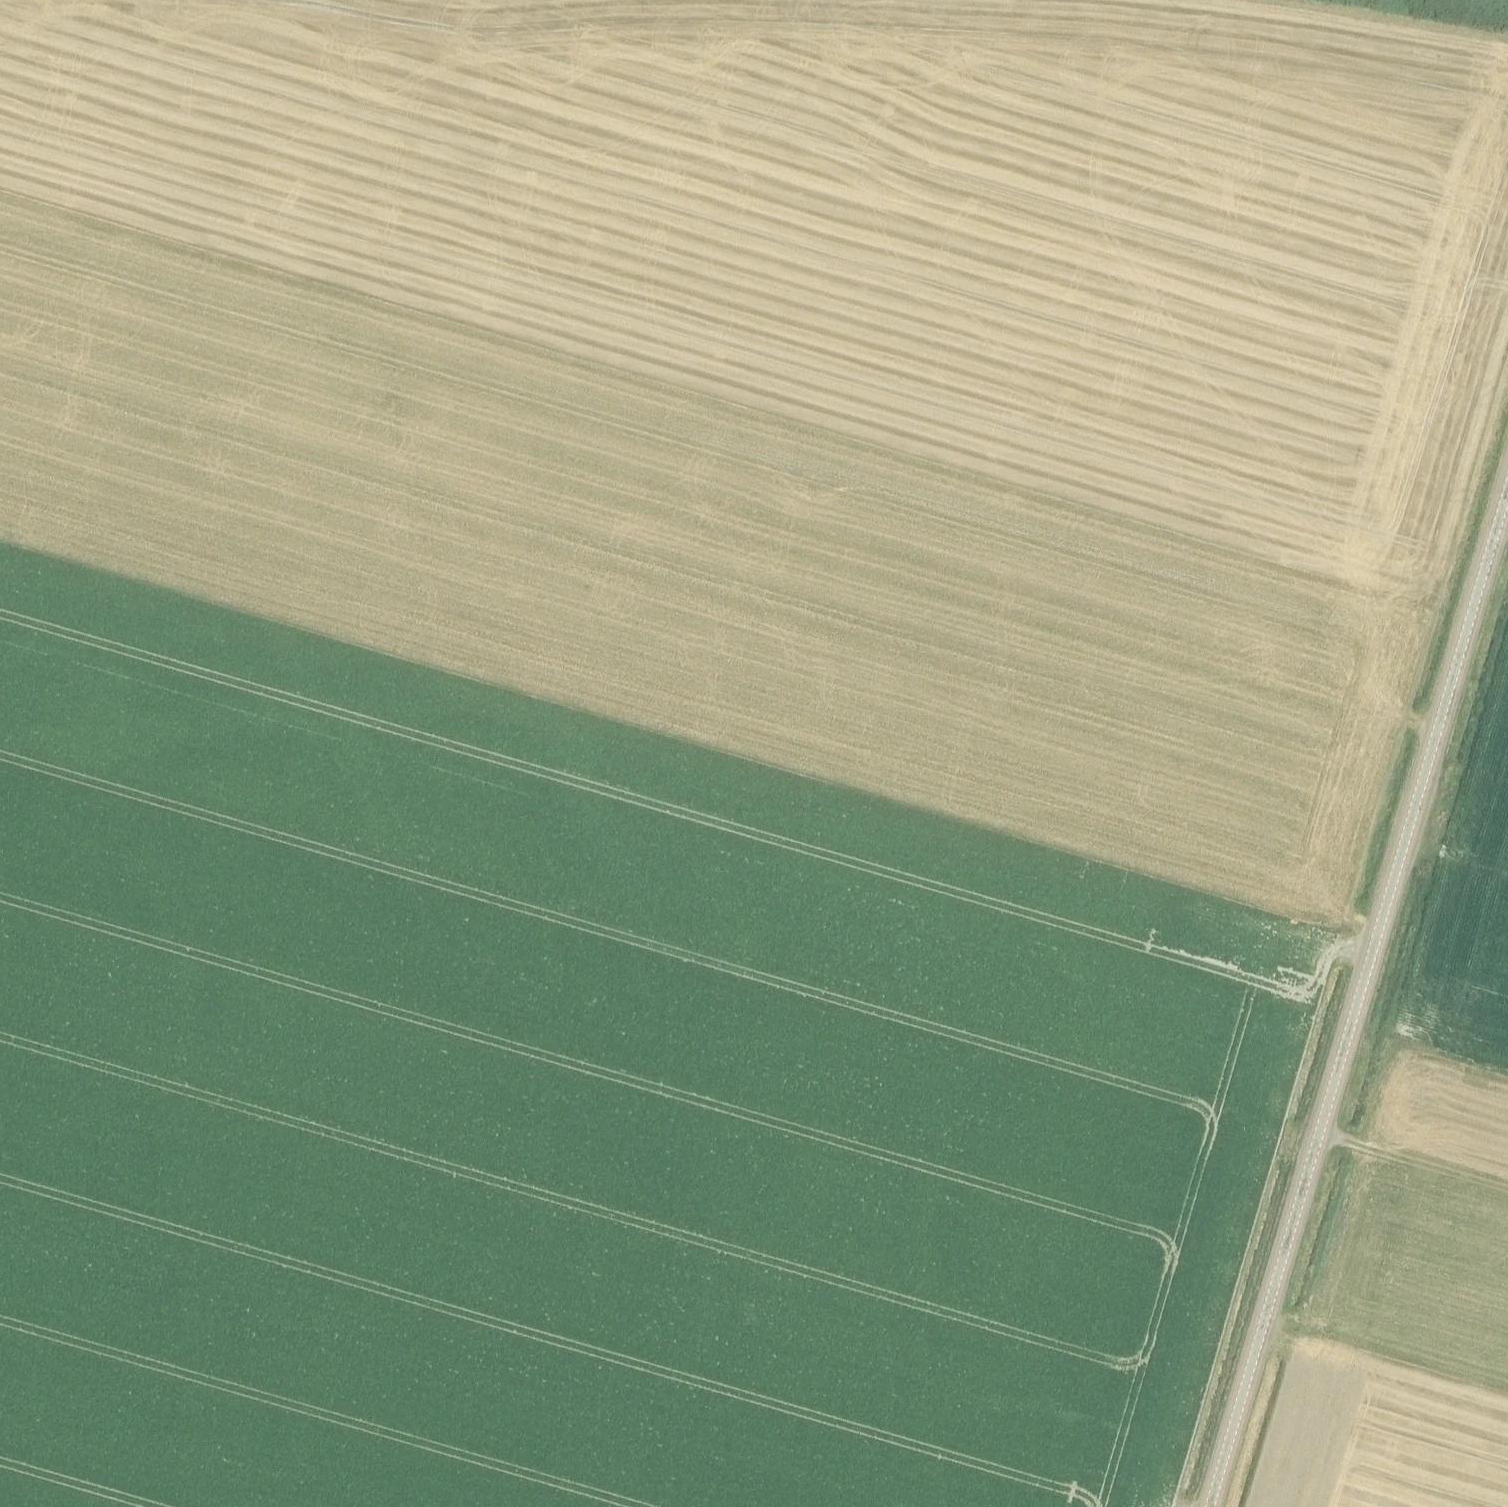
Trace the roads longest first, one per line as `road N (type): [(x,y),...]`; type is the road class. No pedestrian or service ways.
road 1 (unclassified): [(1210,1506),(1507,493)]

